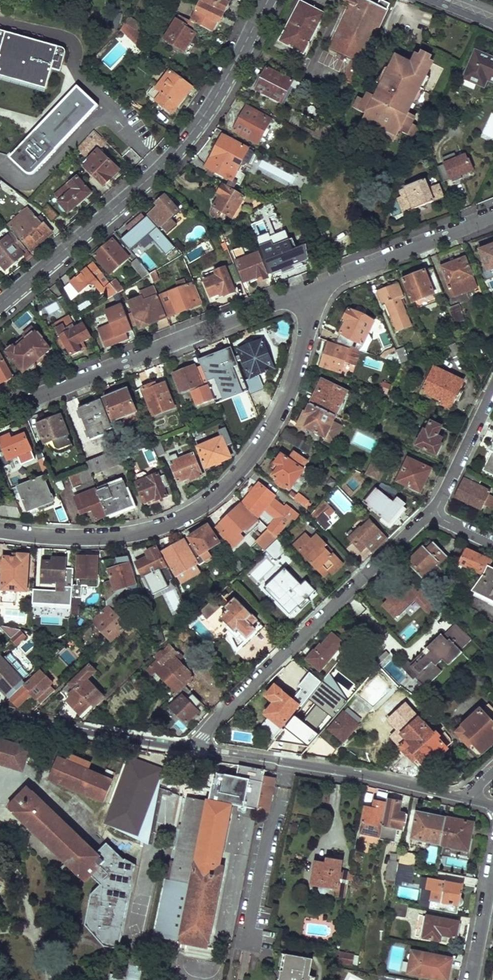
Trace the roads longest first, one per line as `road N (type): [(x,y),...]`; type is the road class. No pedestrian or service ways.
road 1 (residential): [(0,530),(118,536),(207,502),(247,463),(290,391),(311,290)]
road 2 (tertiary): [(267,0),(177,151),(0,304)]
road 3 (residential): [(192,748),(431,512)]
road 4 (residential): [(0,412),(311,290)]
road 5 (residential): [(192,748),(461,798)]
road 6 (residential): [(311,290),(492,217)]
road 7 (residential): [(0,713),(192,748)]
road 8 (residential): [(431,512),(492,388)]

